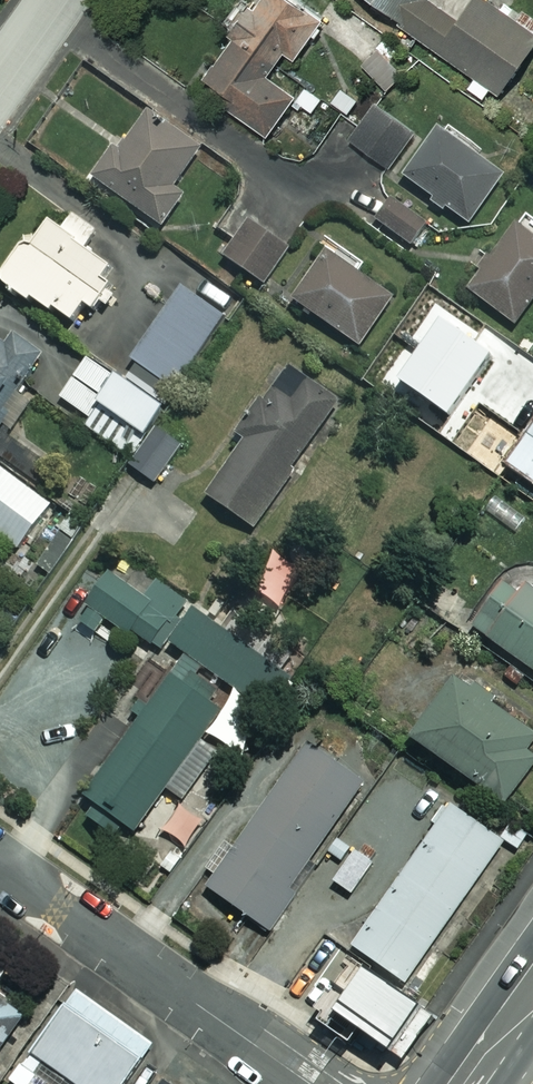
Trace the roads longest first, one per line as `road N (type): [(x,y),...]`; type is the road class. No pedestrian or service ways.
road 1 (residential): [(59,908),(306,1083)]

